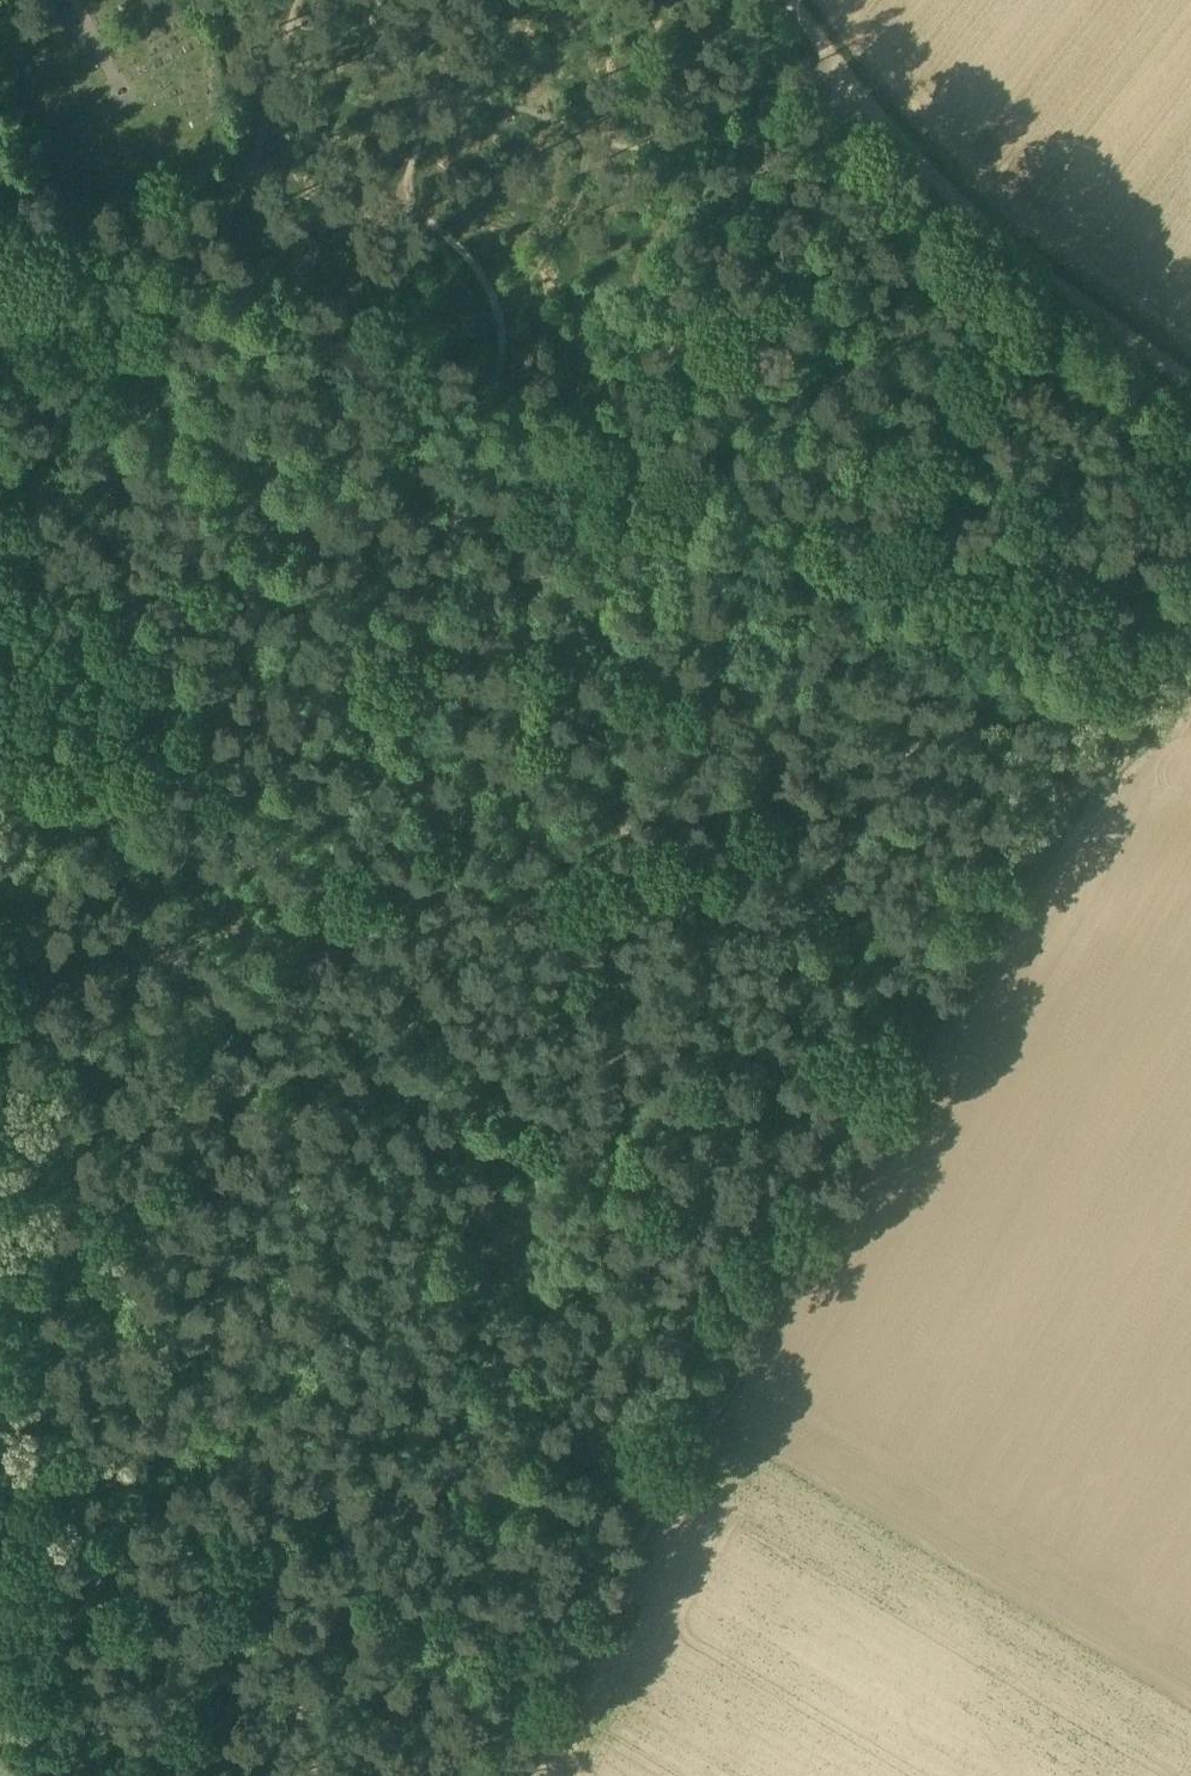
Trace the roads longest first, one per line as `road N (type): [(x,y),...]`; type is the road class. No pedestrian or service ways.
road 1 (track): [(508,1775),(1131,710),(1183,704),(1190,685)]
road 2 (track): [(1190,377),(1130,349),(921,166),(783,0)]

